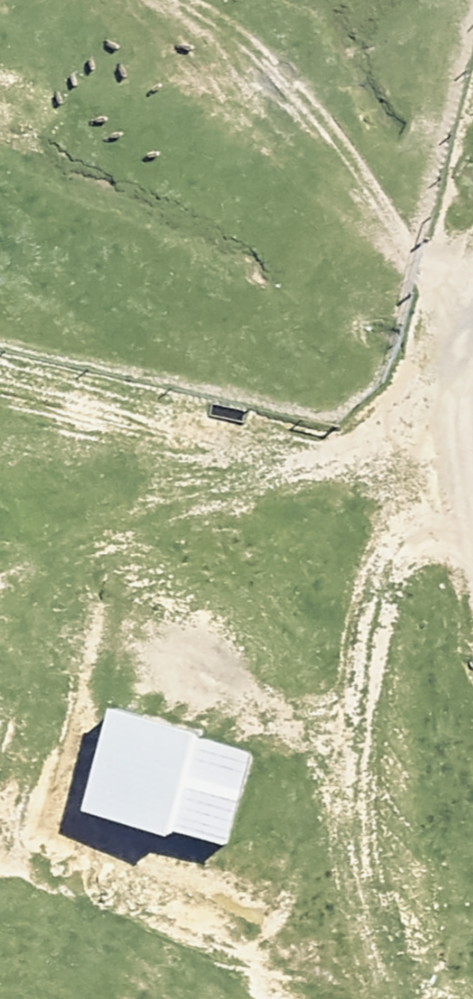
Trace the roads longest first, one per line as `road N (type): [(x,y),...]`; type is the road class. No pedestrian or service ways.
road 1 (track): [(472,523),(469,506),(406,490),(349,704),(354,878),(388,998)]
road 2 (track): [(406,490),(0,393)]
road 3 (track): [(406,490),(448,330),(472,273)]
road 4 (track): [(469,506),(448,330)]

